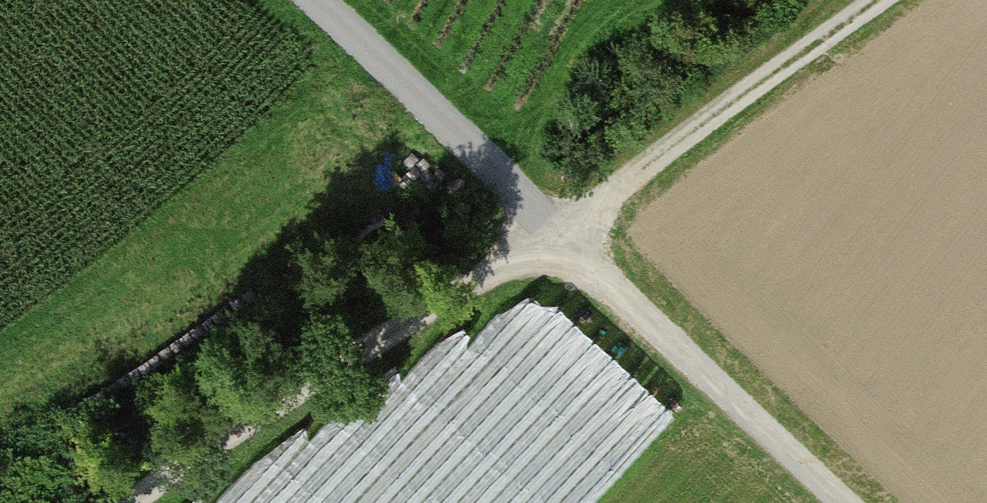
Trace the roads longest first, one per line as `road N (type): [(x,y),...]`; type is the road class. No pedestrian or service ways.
road 1 (track): [(554,236),(440,296),(129,502)]
road 2 (track): [(554,236),(889,0)]
road 3 (track): [(843,502),(554,236)]
road 4 (track): [(308,0),(554,236)]

